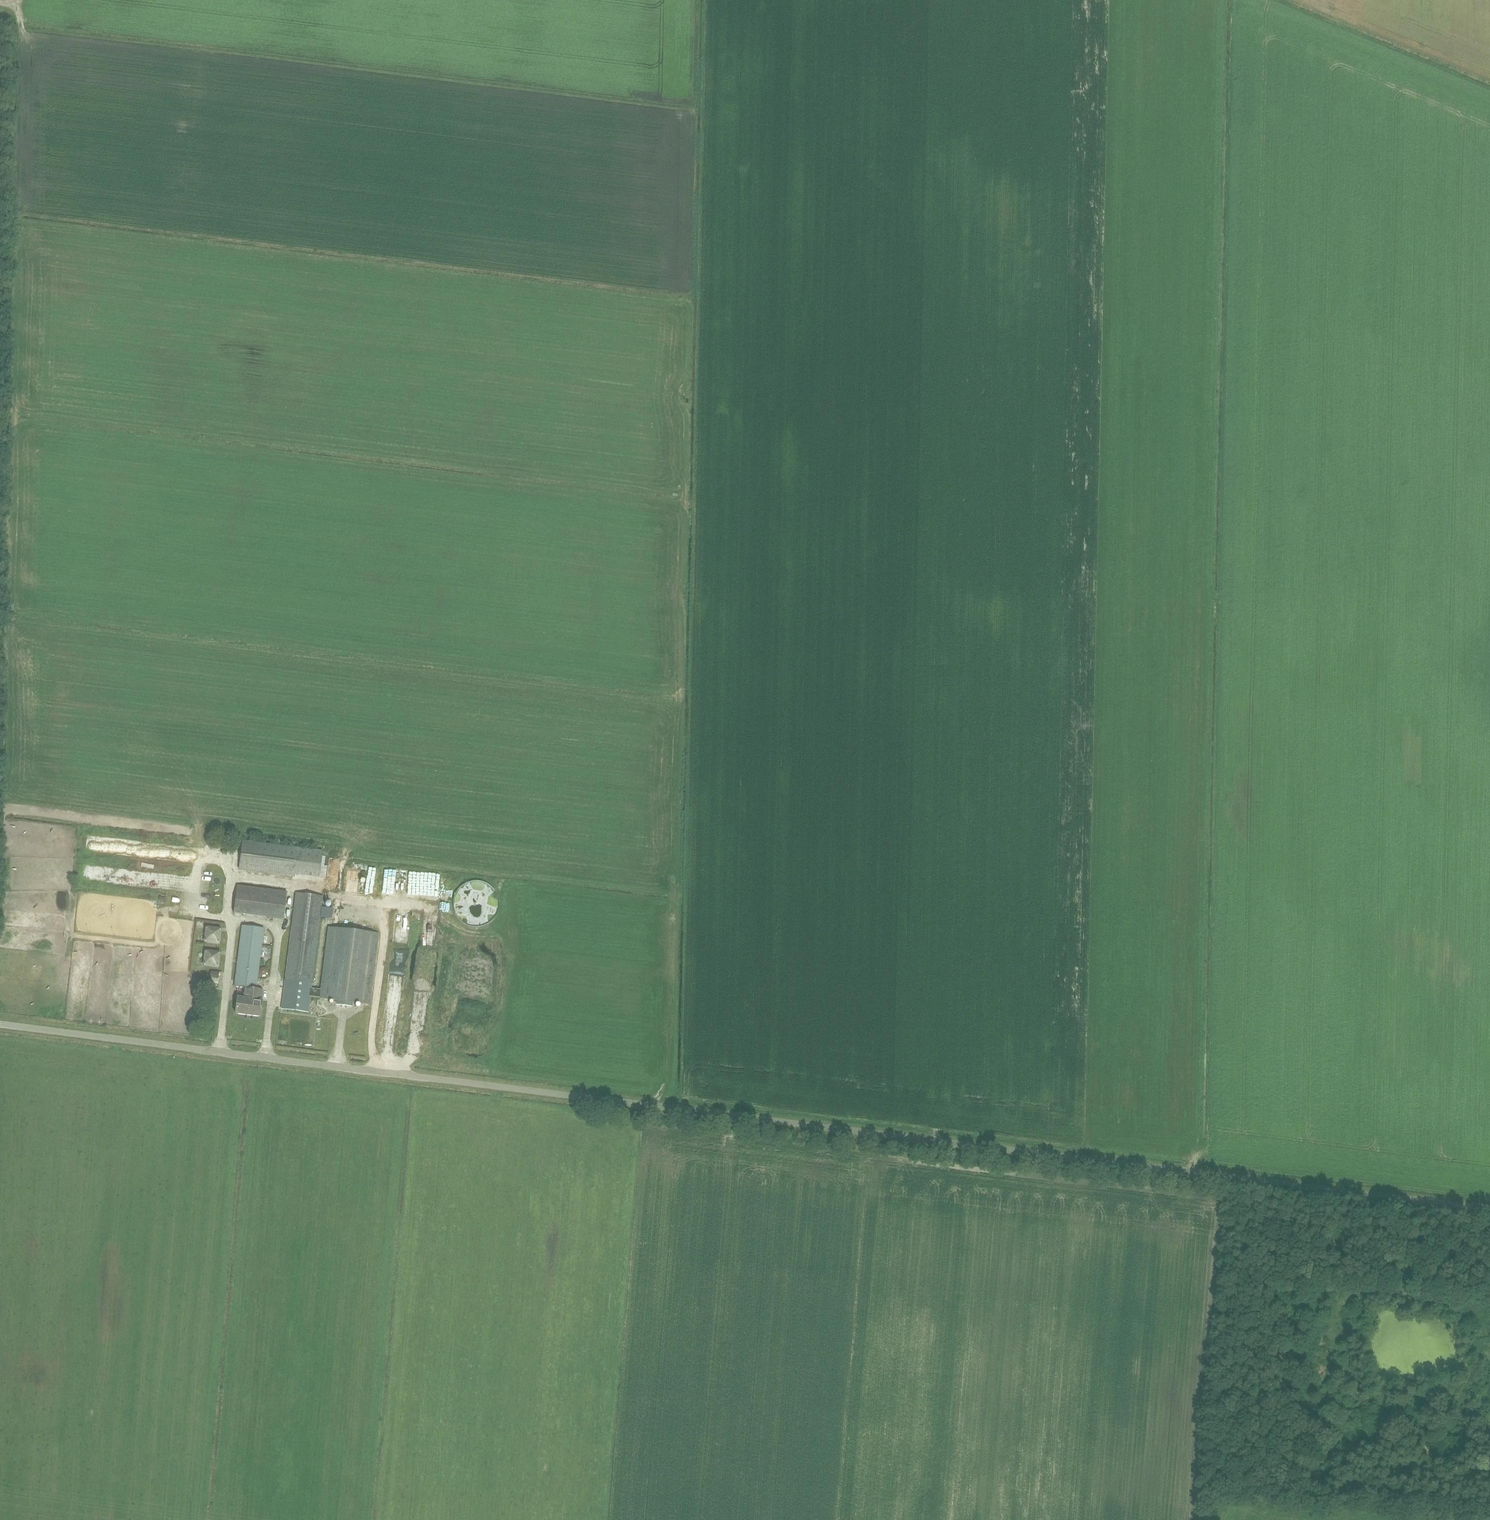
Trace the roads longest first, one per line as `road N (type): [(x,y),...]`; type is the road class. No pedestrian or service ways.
road 1 (unclassified): [(1489,1212),(0,1024)]

